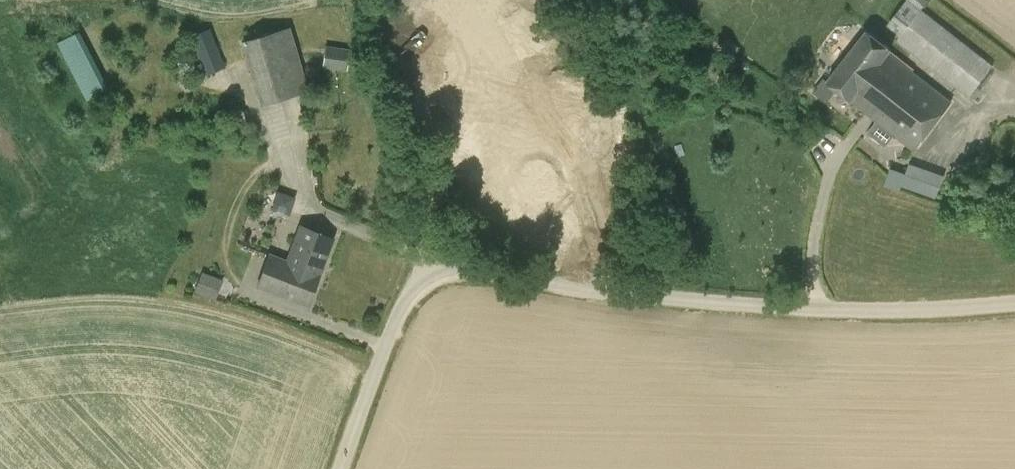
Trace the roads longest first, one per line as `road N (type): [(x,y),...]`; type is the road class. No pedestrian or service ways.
road 1 (unclassified): [(341,468),(402,304),(426,280),(454,269),(742,304),(859,310),(1014,303)]

